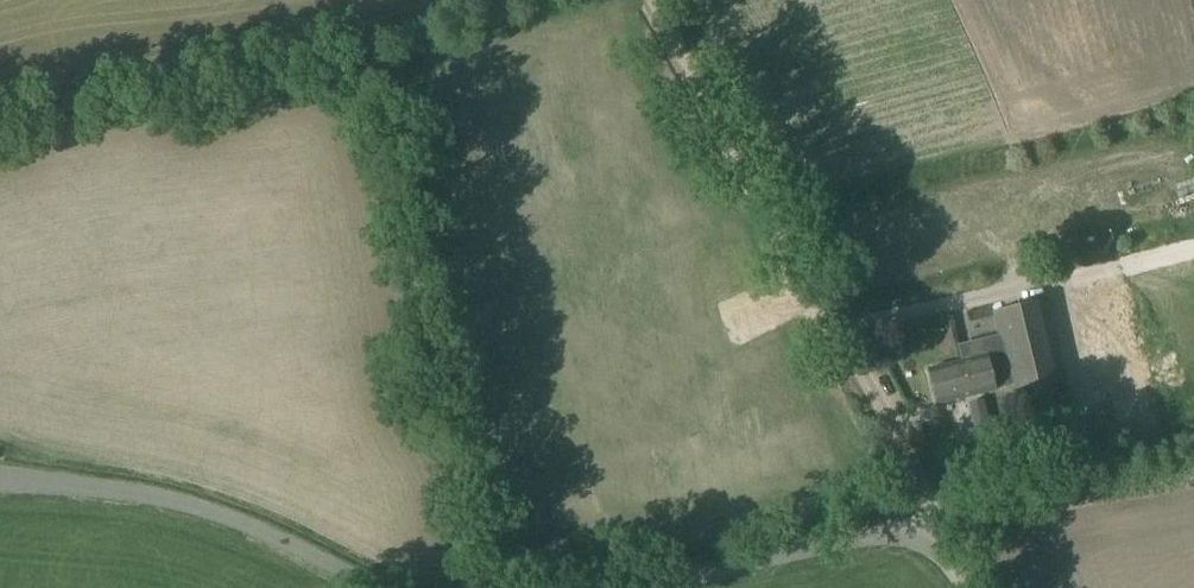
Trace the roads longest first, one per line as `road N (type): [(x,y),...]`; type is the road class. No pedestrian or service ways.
road 1 (residential): [(939,518),(654,0)]
road 2 (residential): [(378,587),(212,511),(127,494),(0,483)]
road 3 (residential): [(939,518),(643,587)]

